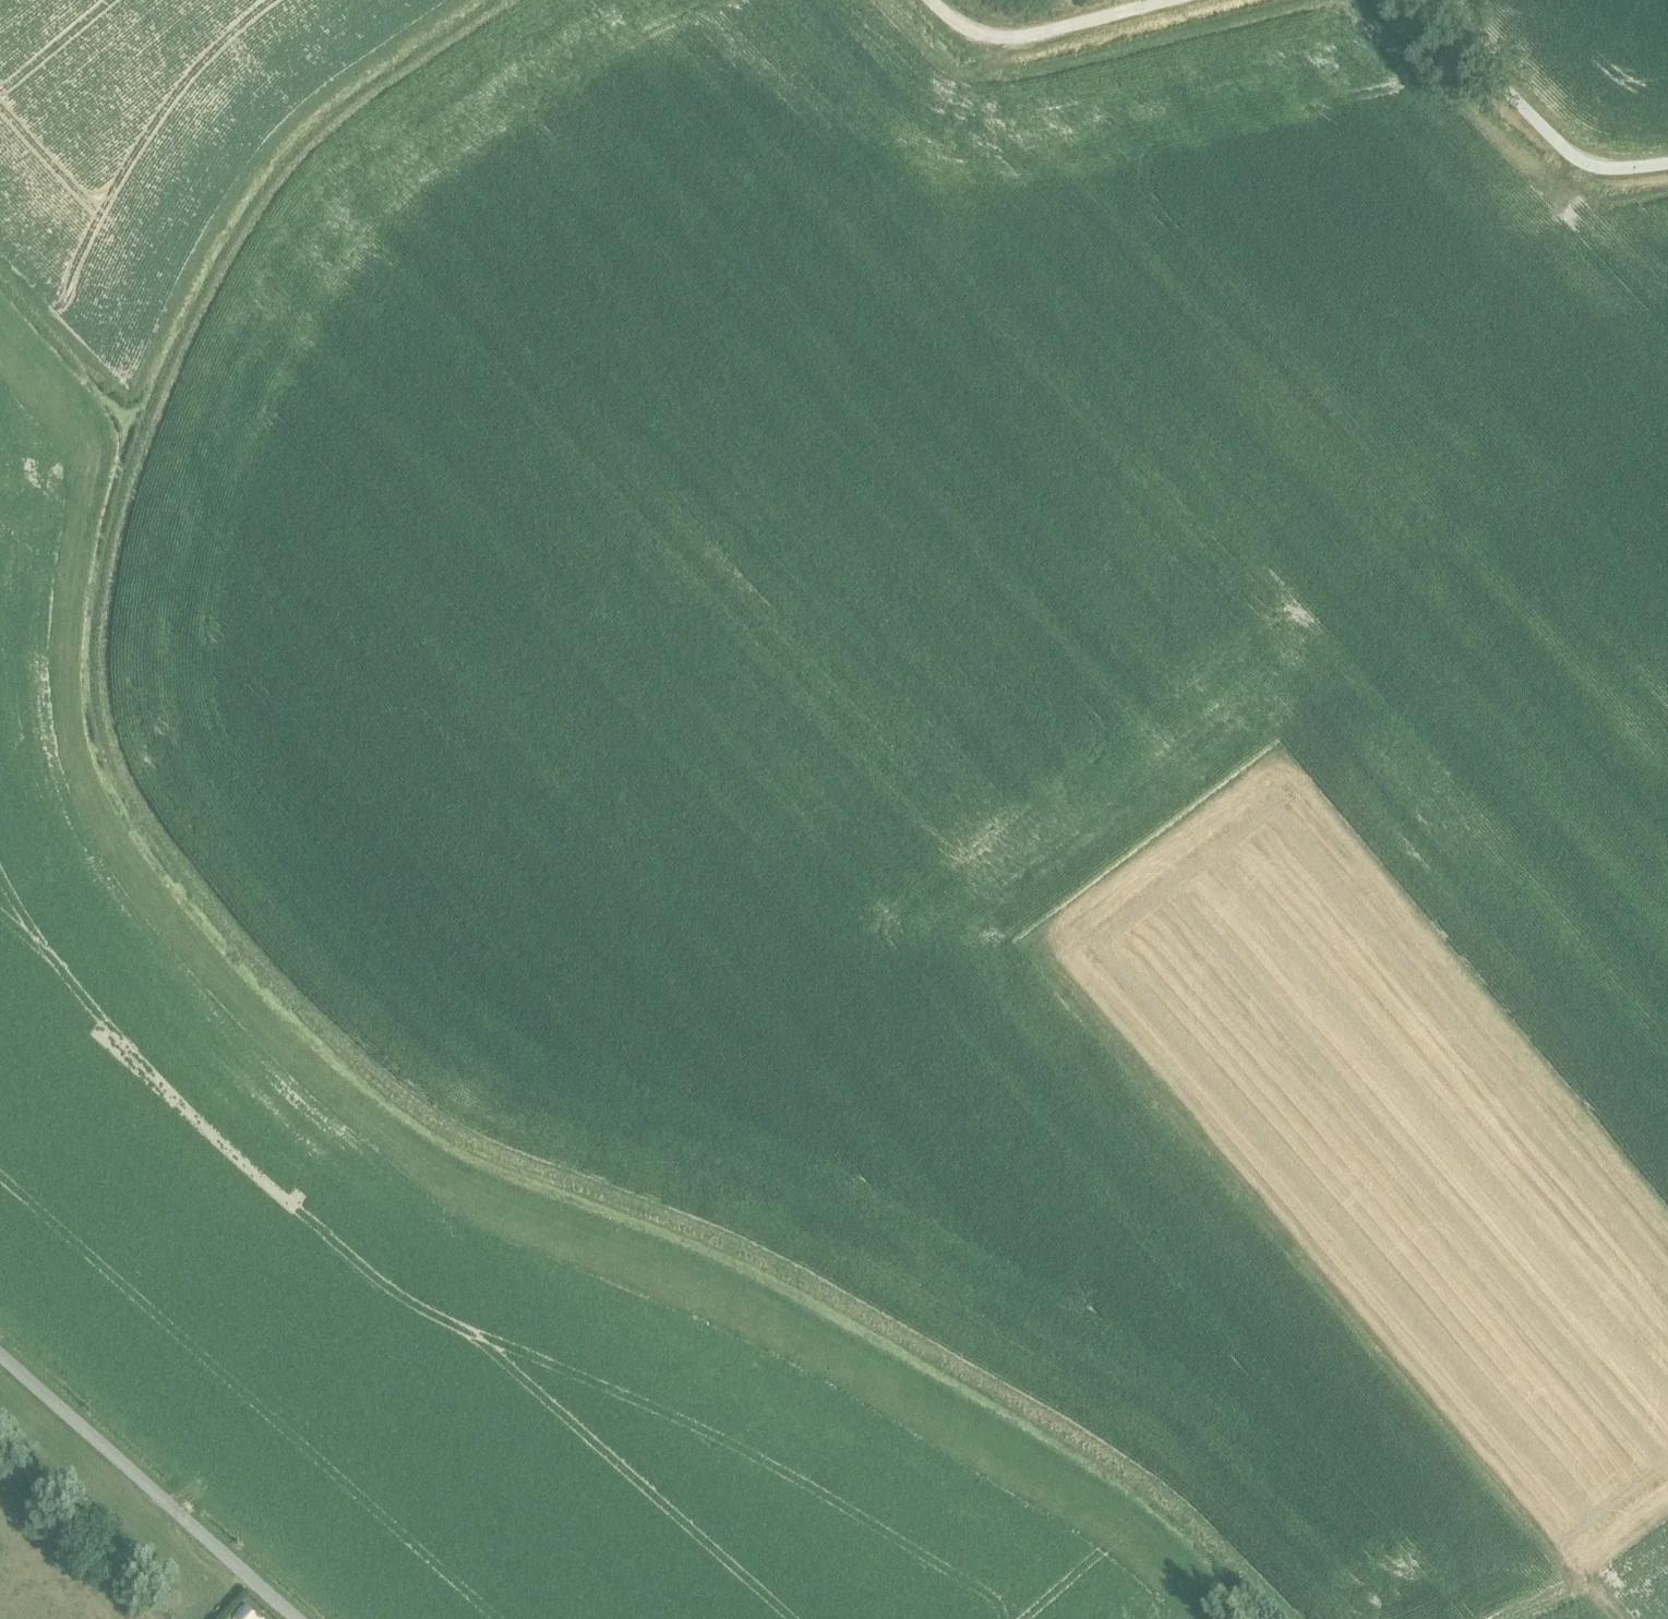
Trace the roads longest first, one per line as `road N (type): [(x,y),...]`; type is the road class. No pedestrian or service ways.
road 1 (unclassified): [(0,1354),(297,1618)]
road 2 (unclassified): [(1667,160),(1614,168),(1561,147),(1415,0)]
road 3 (unclassified): [(1168,0),(1003,37),(977,34),(933,0)]

